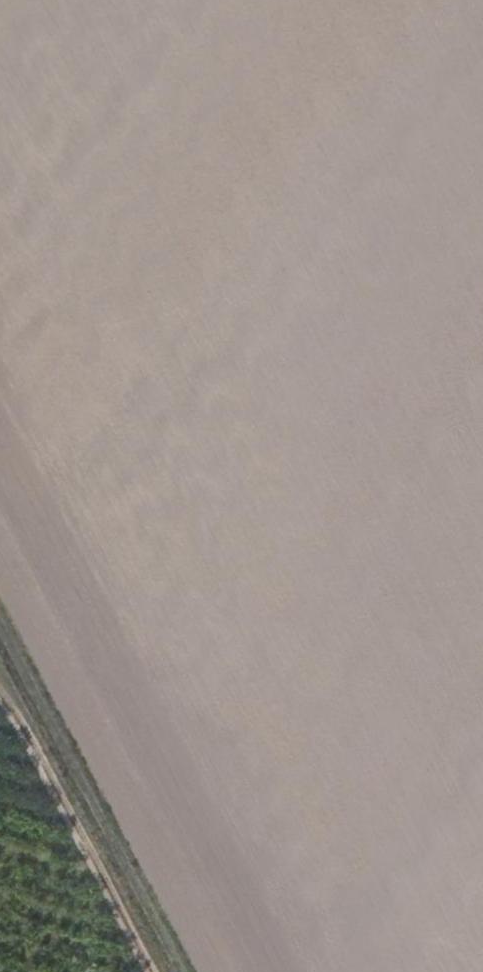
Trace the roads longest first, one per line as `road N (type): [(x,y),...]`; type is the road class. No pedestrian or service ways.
road 1 (track): [(0,637),(176,971)]

